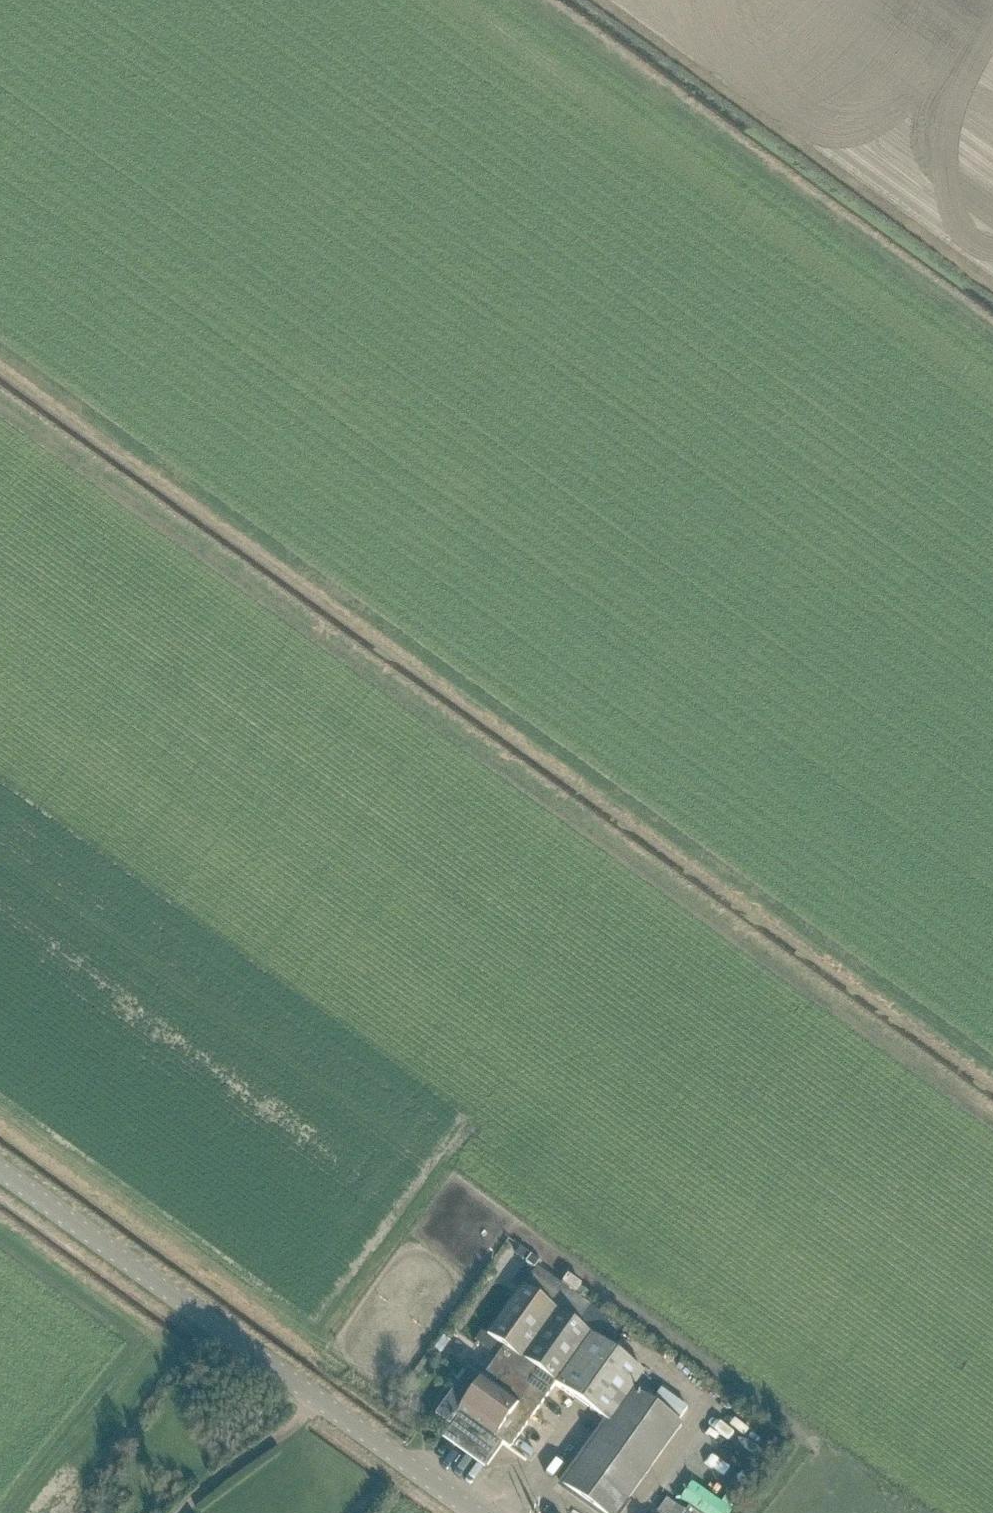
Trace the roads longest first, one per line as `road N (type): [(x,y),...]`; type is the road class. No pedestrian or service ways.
road 1 (tertiary): [(474,1512),(0,1170)]

